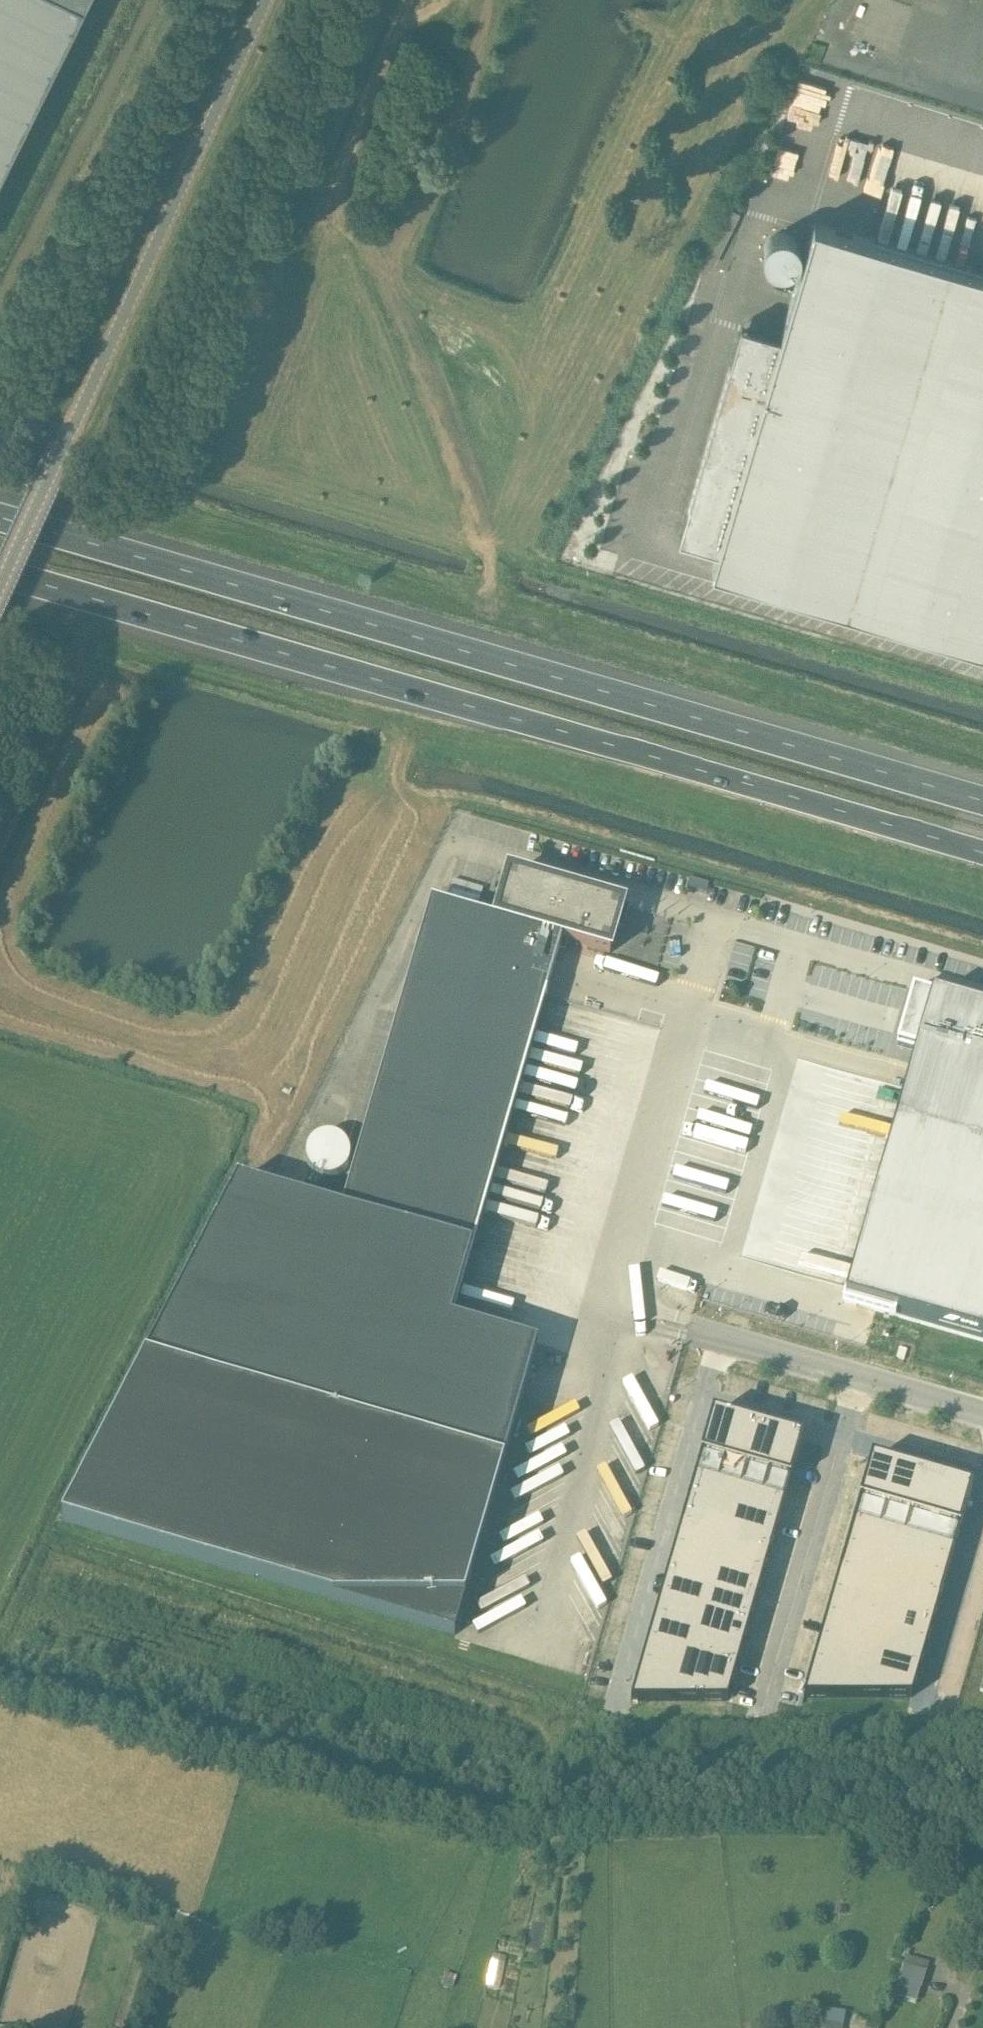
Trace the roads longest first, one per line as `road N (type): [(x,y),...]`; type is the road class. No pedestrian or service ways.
road 1 (motorway): [(982,799),(0,511)]
road 2 (motorway): [(0,574),(982,853)]
road 3 (unclassified): [(0,586),(266,0)]
road 4 (unclassified): [(982,1414),(691,1330)]

